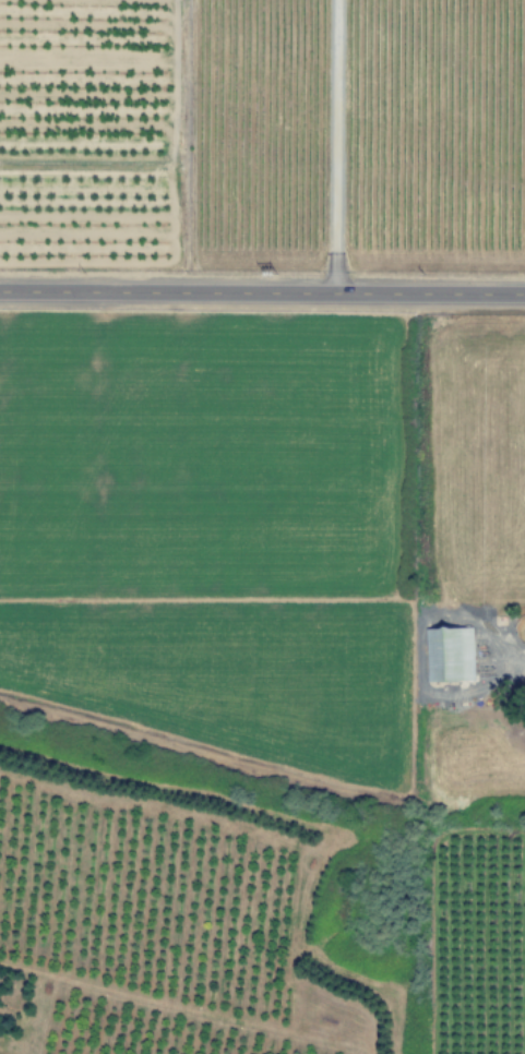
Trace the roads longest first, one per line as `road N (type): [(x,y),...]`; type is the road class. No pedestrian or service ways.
road 1 (residential): [(0,293),(524,296)]

